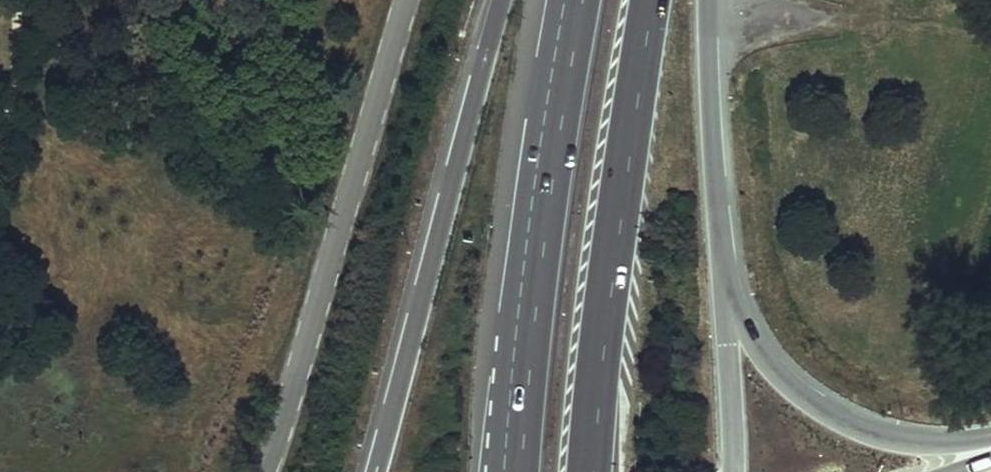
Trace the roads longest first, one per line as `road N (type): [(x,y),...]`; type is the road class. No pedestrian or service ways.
road 1 (unclassified): [(401,0),(265,471)]
road 2 (motorway): [(494,0),(373,471)]
road 3 (motorway): [(573,0),(538,209),(512,471)]
road 4 (motorway): [(592,471),(650,0)]
road 5 (motorway): [(990,436),(897,441),(852,428),(776,374),(729,293)]
road 6 (motorway): [(729,293),(710,151),(705,0)]
road 7 (motorway): [(727,471),(729,293)]

